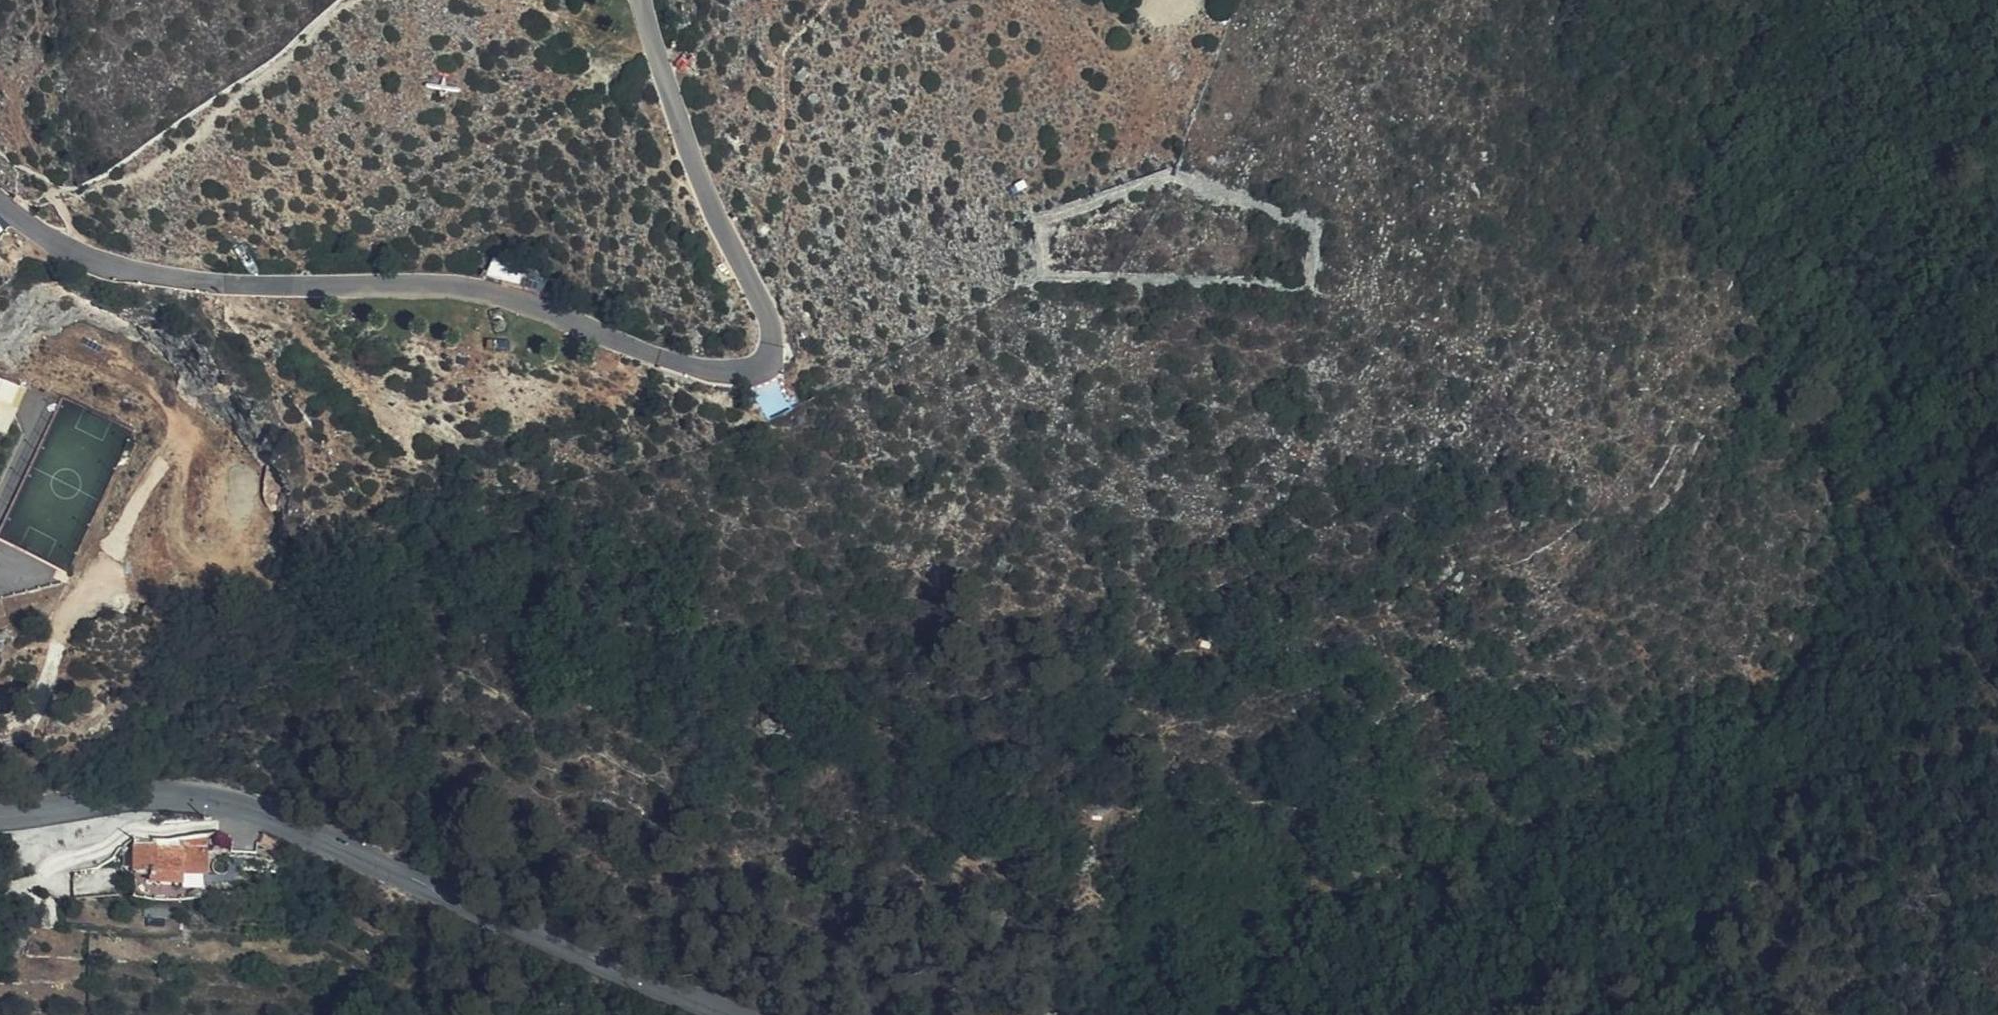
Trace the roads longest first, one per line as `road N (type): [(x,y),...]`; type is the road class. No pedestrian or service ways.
road 1 (residential): [(0,199),(61,249),(162,280),(374,289),(458,282),(512,294),(688,369),(759,370),(776,354),(775,334),(691,157),(641,0)]
road 2 (tertiary): [(0,818),(141,796),(239,804),(288,818),(596,961),(740,1014)]

